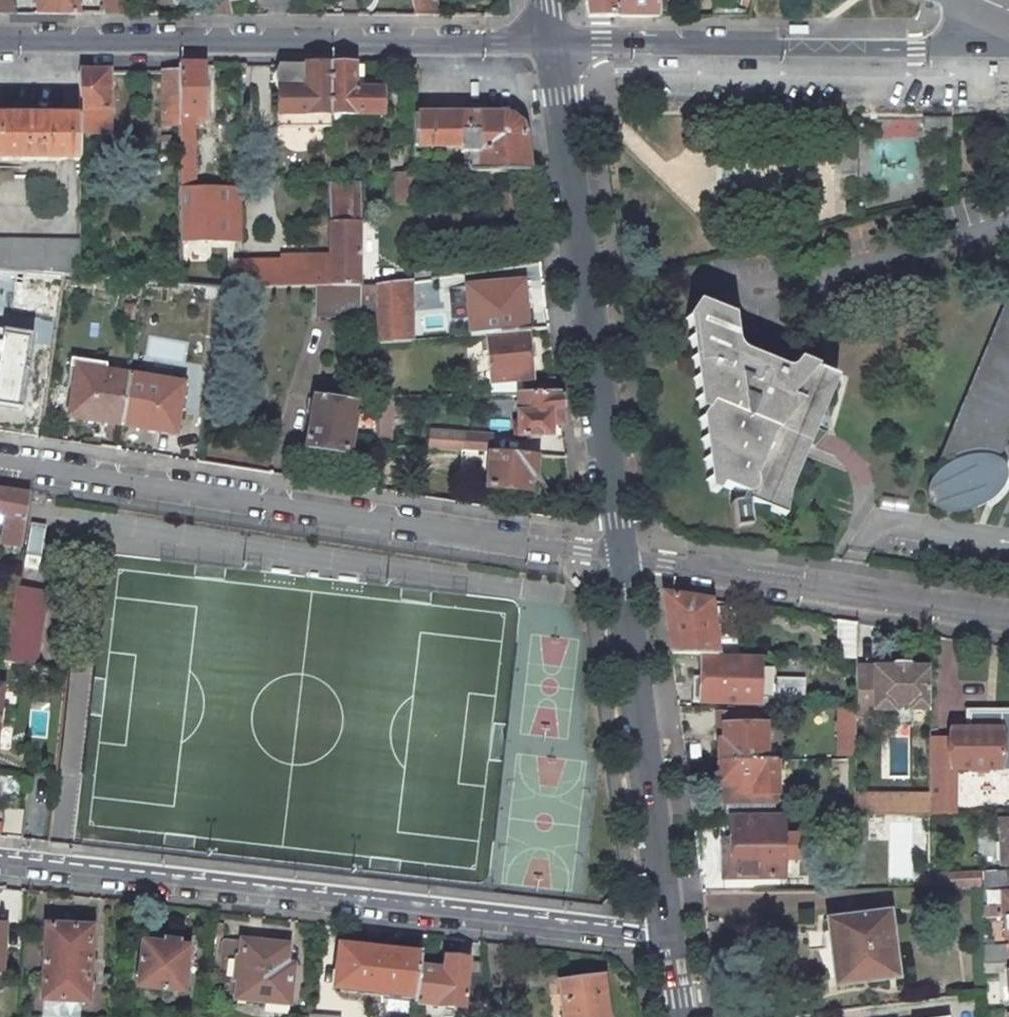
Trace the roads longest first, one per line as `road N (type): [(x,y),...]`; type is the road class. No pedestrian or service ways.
road 1 (residential): [(0,862),(668,934)]
road 2 (residential): [(0,463),(621,556)]
road 3 (residential): [(550,43),(0,46)]
road 4 (residential): [(621,556),(550,43)]
road 5 (residential): [(1008,44),(550,43)]
road 6 (residential): [(1008,619),(621,556)]
road 7 (residential): [(668,934),(621,556)]

